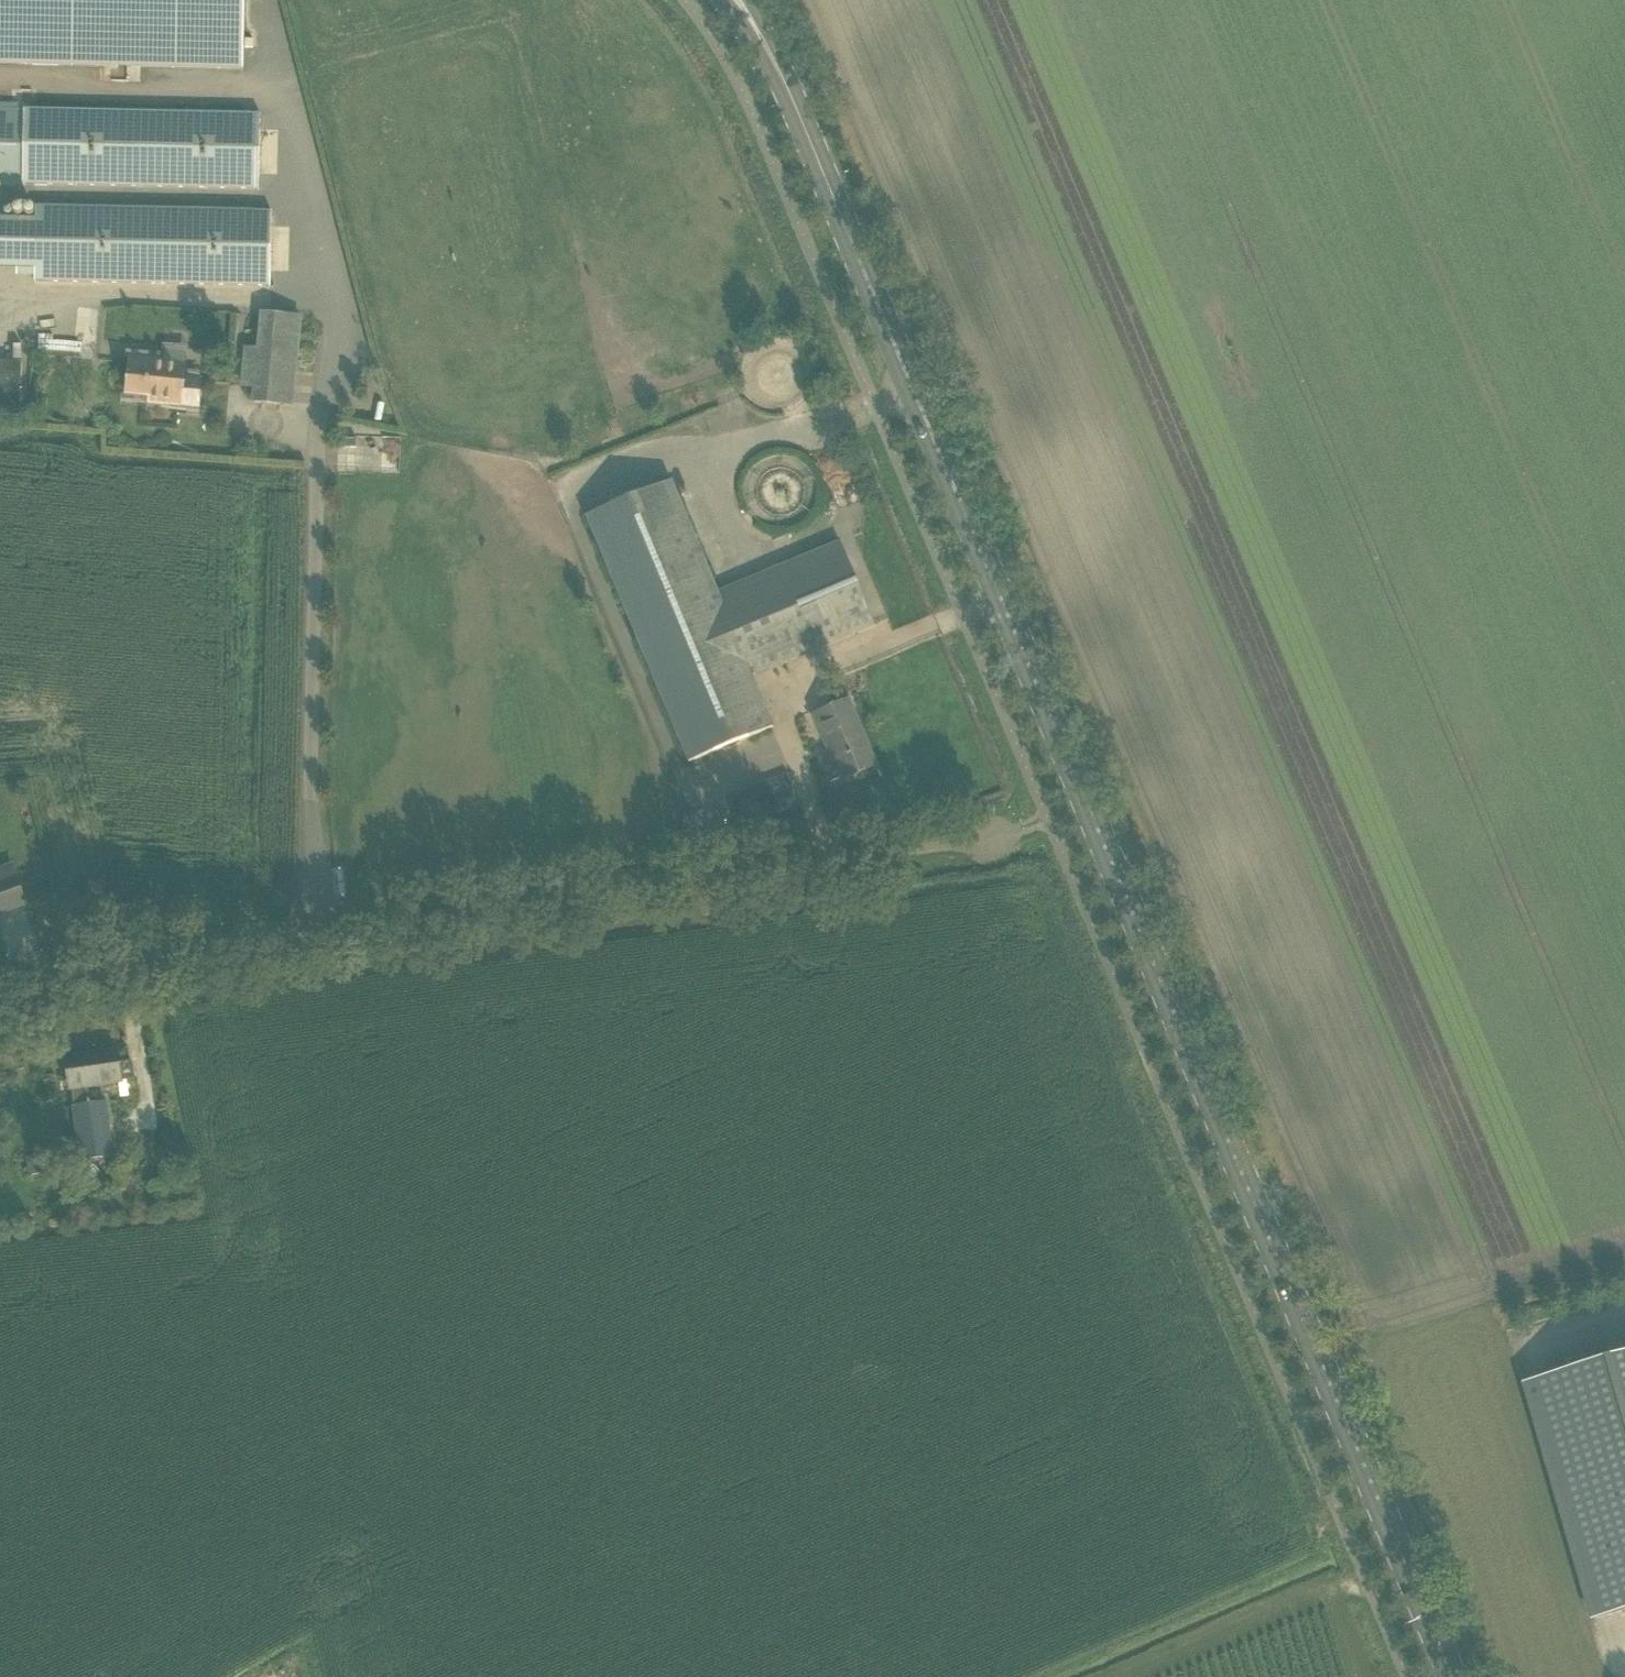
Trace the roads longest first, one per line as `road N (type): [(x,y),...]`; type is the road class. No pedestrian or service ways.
road 1 (secondary): [(1452,1676),(795,105),(740,0)]
road 2 (unclassified): [(0,977),(1000,840)]

